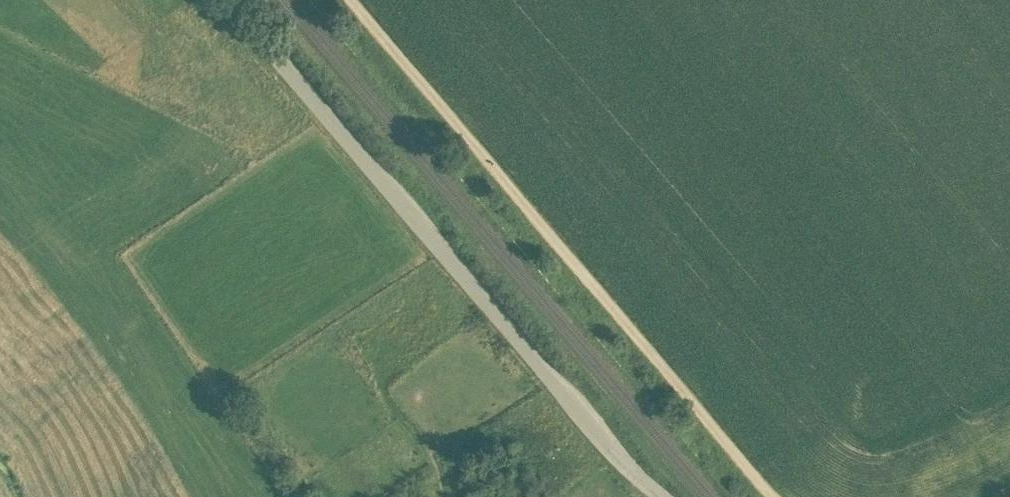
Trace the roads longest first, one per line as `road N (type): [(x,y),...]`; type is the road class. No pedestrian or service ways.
road 1 (unclassified): [(658,496),(228,0)]
road 2 (track): [(774,496),(350,0)]

